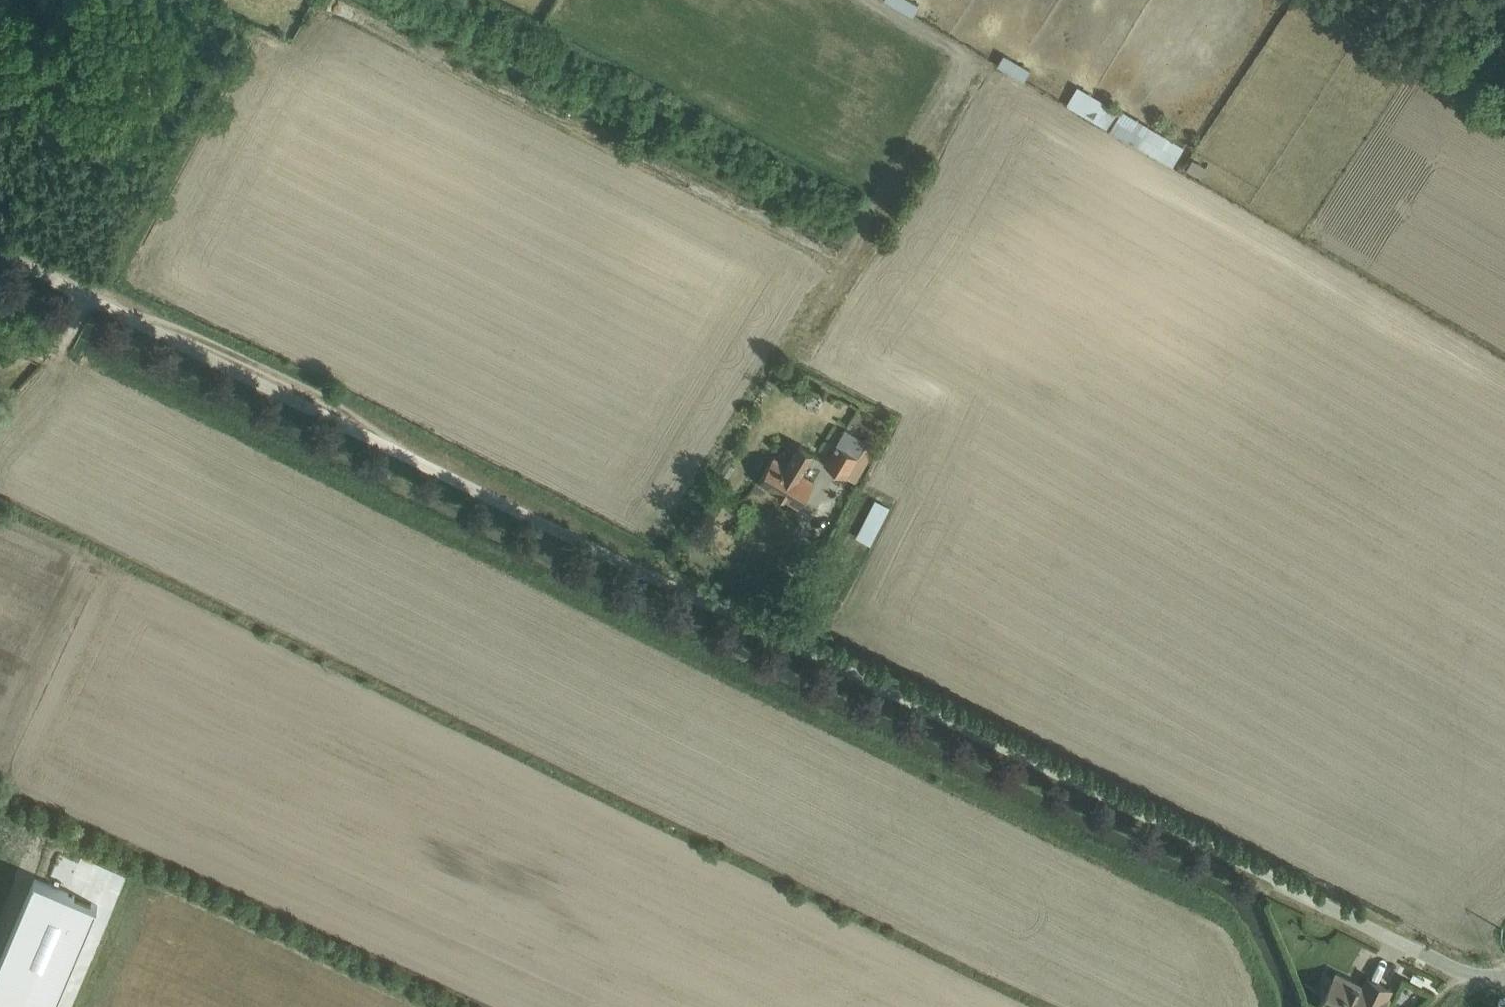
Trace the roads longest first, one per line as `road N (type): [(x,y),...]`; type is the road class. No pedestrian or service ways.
road 1 (residential): [(1504,978),(1471,974),(1399,941),(0,254)]

